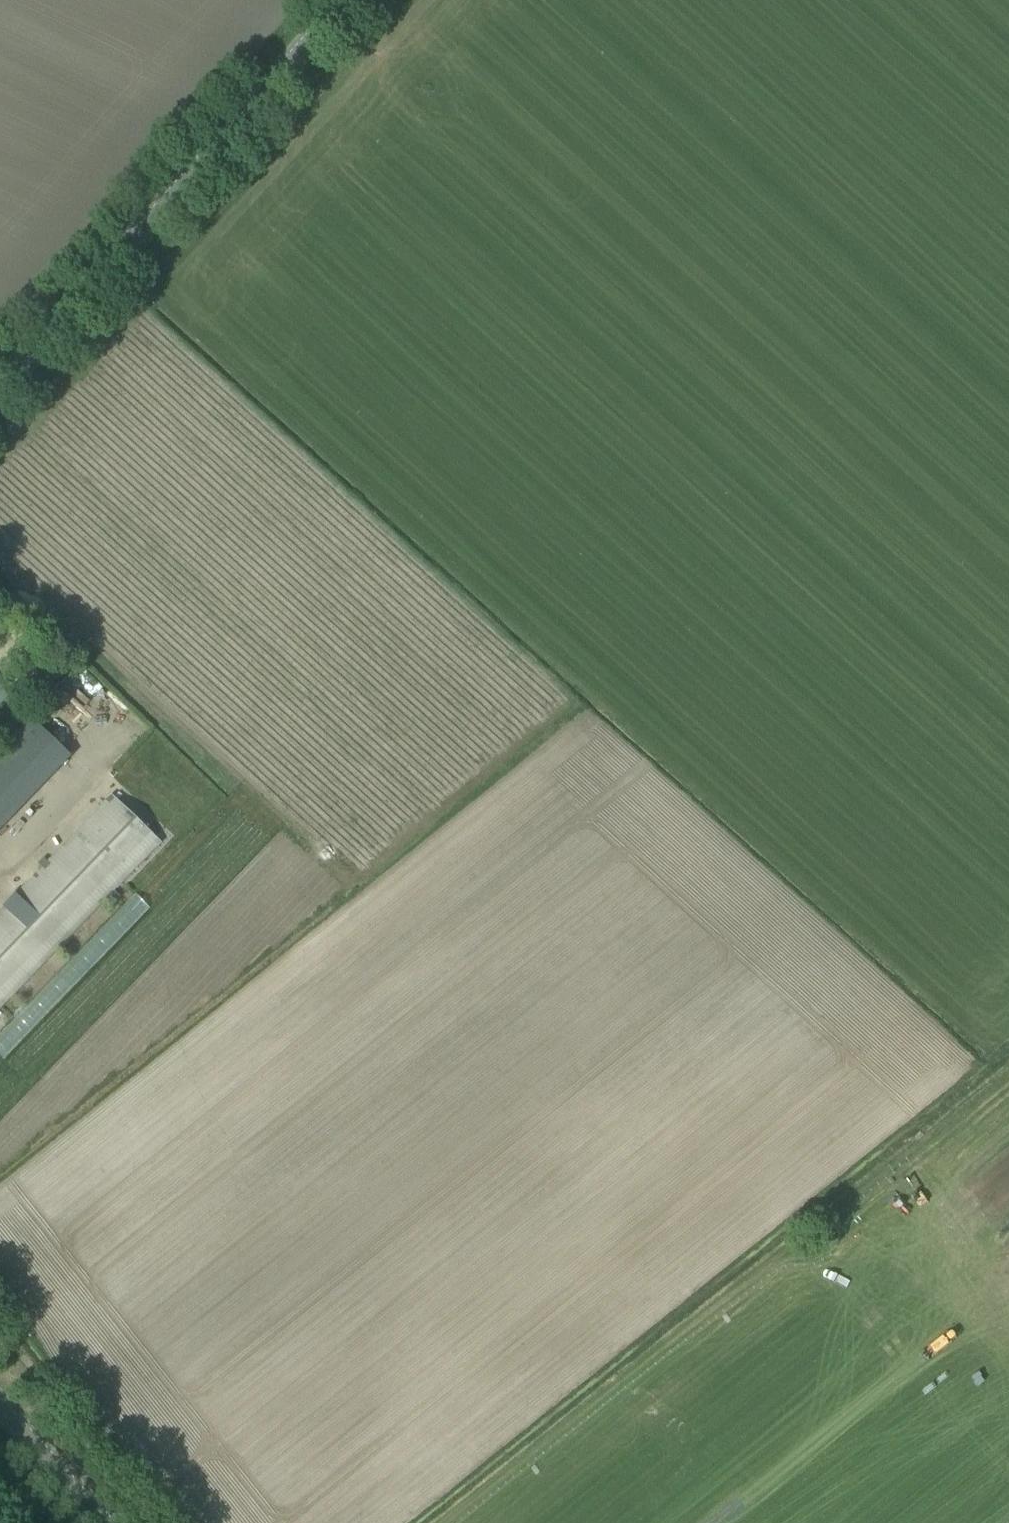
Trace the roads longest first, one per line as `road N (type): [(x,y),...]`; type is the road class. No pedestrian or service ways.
road 1 (tertiary): [(0,383),(336,0)]
road 2 (tertiary): [(115,1522),(0,1401)]

